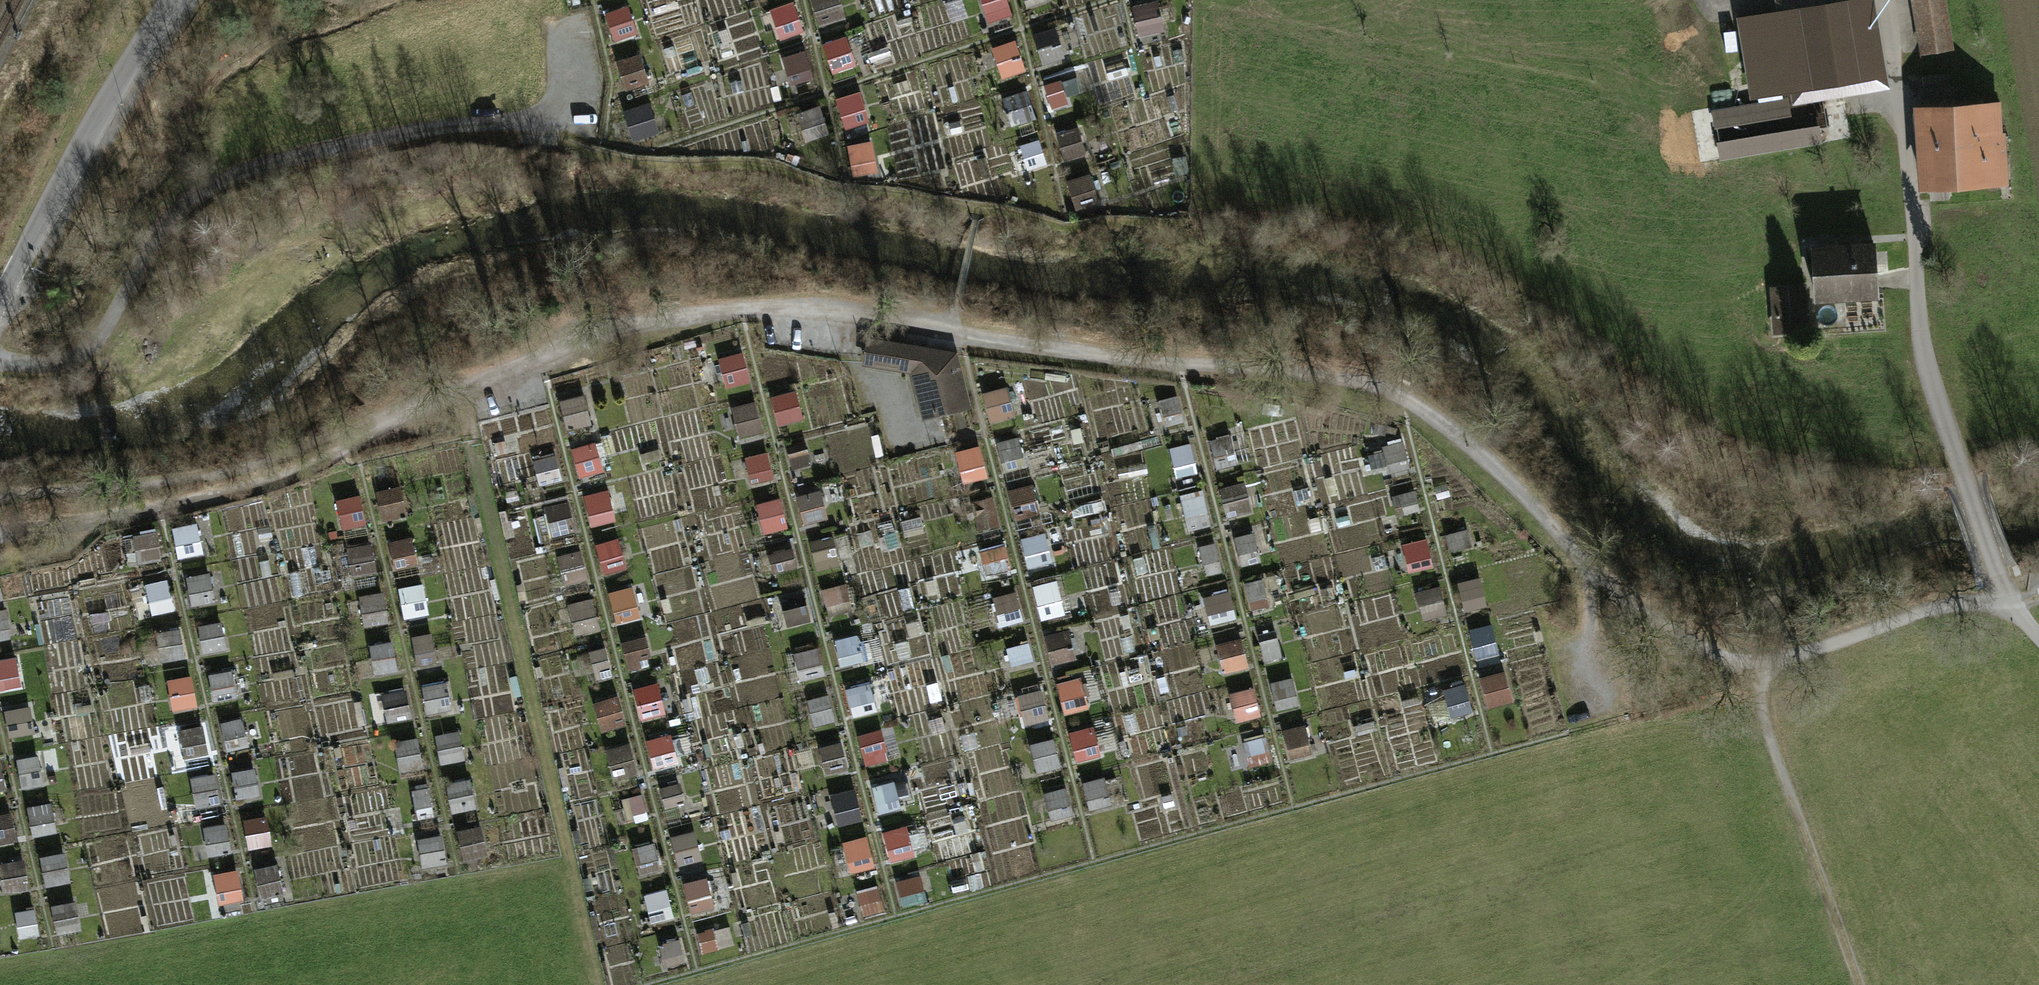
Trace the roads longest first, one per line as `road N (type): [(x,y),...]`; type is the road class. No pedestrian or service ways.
road 1 (track): [(2038,587),(1757,660),(1683,635),(1585,564),(1509,472),(1430,411),(1337,377),(780,307),(680,321),(412,426)]
road 2 (track): [(0,365),(35,369),(69,361),(109,325),(170,216),(223,175),(420,131),(509,125),(596,142)]
road 3 (unclassified): [(1892,0),(1929,364),(1999,581)]
road 4 (track): [(0,533),(194,501),(412,426)]
road 5 (track): [(1855,984),(1764,722),(1757,660)]
road 6 (track): [(598,984),(570,864)]

